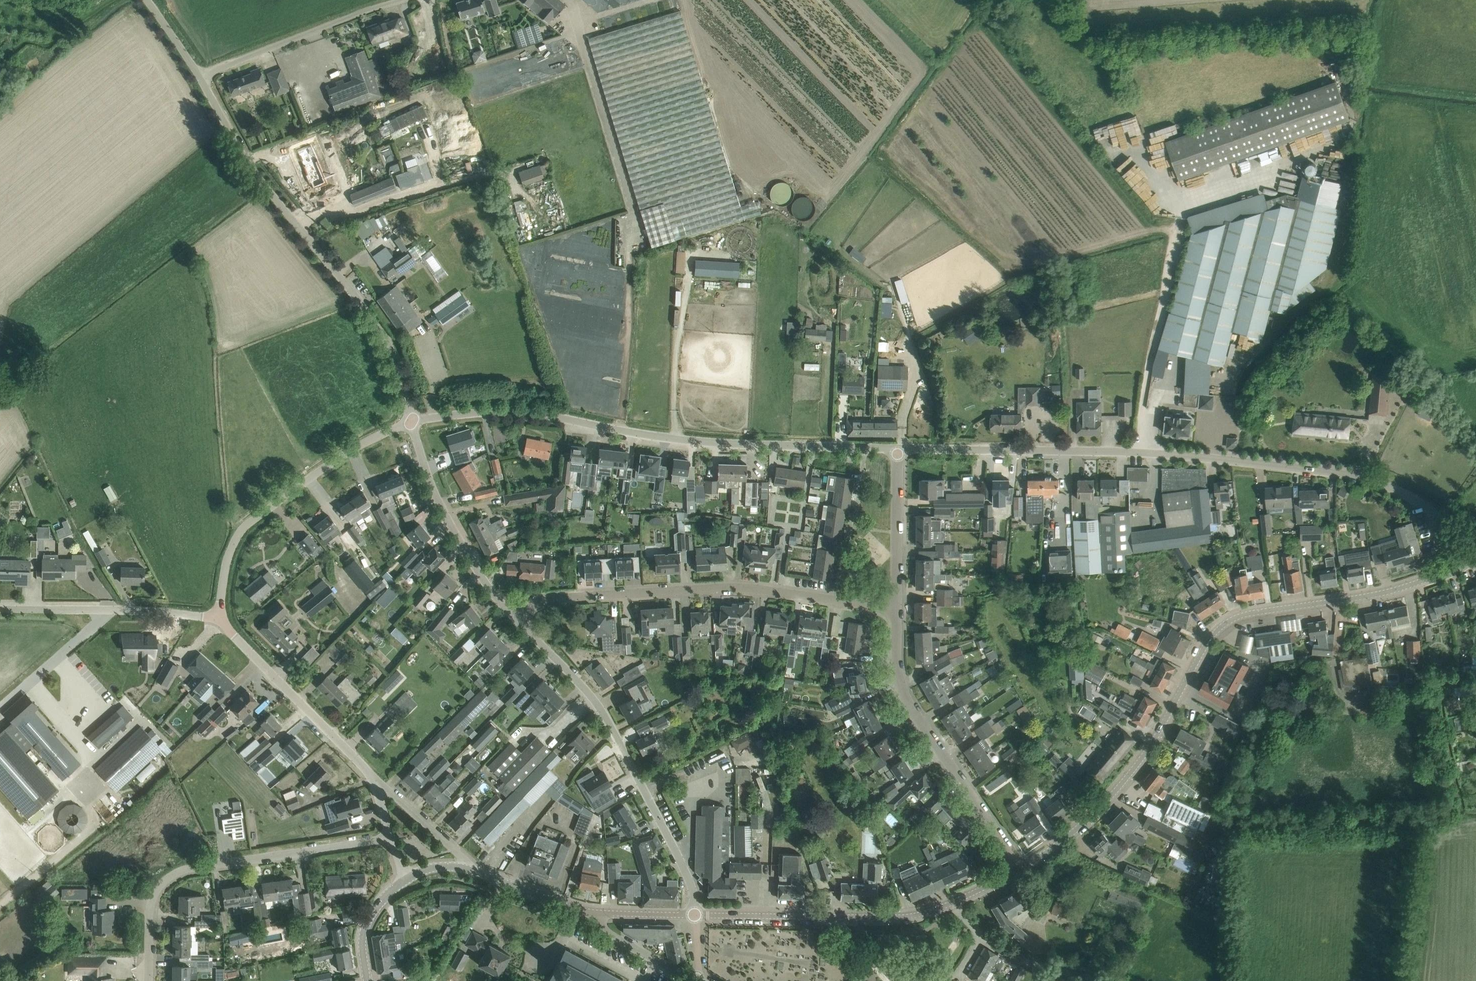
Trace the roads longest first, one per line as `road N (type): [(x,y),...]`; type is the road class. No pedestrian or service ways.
road 1 (residential): [(1475,557),(1435,511),(1353,477),(1196,455),(898,449)]
road 2 (tertiary): [(1025,869),(1099,811),(1139,764),(1212,637),(1229,620),(1379,594),(1475,560)]
road 3 (residential): [(412,421),(509,412),(747,445),(898,449)]
road 4 (unclassified): [(412,421),(380,330),(265,184),(200,76)]
road 5 (residential): [(516,619),(551,597),(723,586),(902,608)]
road 6 (residential): [(150,980),(152,913),(171,876),(392,839)]
road 7 (residential): [(1025,869),(903,687),(902,608)]
road 8 (residential): [(218,618),(224,566),(255,517),(362,442),(412,421)]
road 9 (tertiary): [(695,915),(908,918),(953,904)]
road 10 (residential): [(695,915),(682,863),(592,697)]
road 11 (track): [(1132,452),(1181,225)]
road 12 (residential): [(516,619),(489,591),(440,504),(412,421)]
road 13 (residential): [(375,778),(218,618)]
road 14 (unclassified): [(200,76),(403,0)]
road 15 (residential): [(218,618),(40,609)]
road 16 (residential): [(902,608),(898,449)]
road 17 (residential): [(474,871),(375,778)]
road 18 (tertiary): [(601,914),(474,871)]
road 19 (residential): [(1096,980),(1013,956),(983,936)]
road 20 (tertiary): [(698,980),(610,935),(601,914)]

